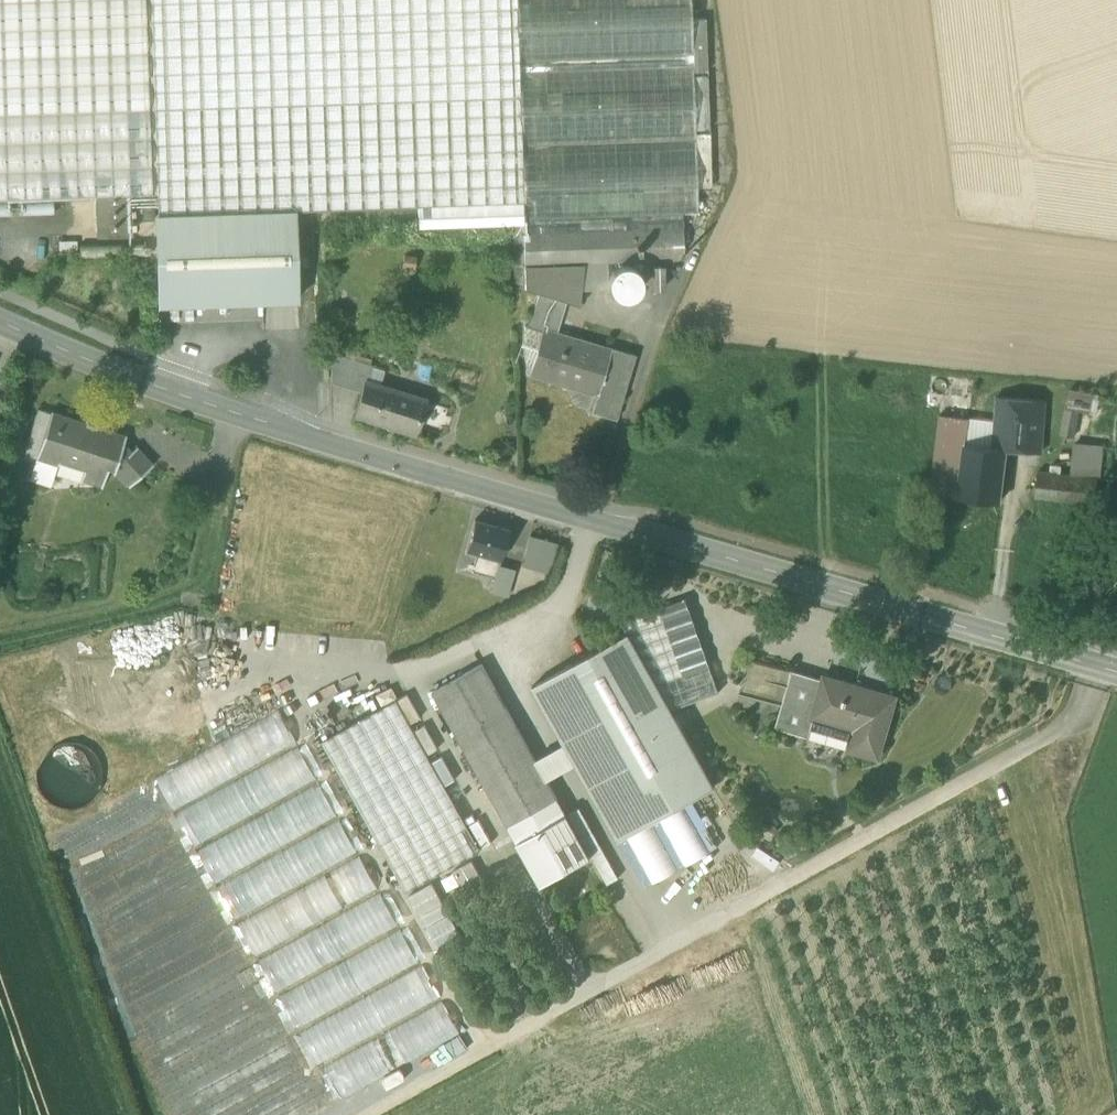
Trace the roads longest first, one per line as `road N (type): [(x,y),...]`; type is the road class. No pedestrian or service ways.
road 1 (tertiary): [(0,321),(283,428),(1116,674)]
road 2 (track): [(235,412),(194,593),(0,642)]
road 3 (track): [(0,750),(127,1114)]
road 4 (track): [(377,1114),(591,994)]

